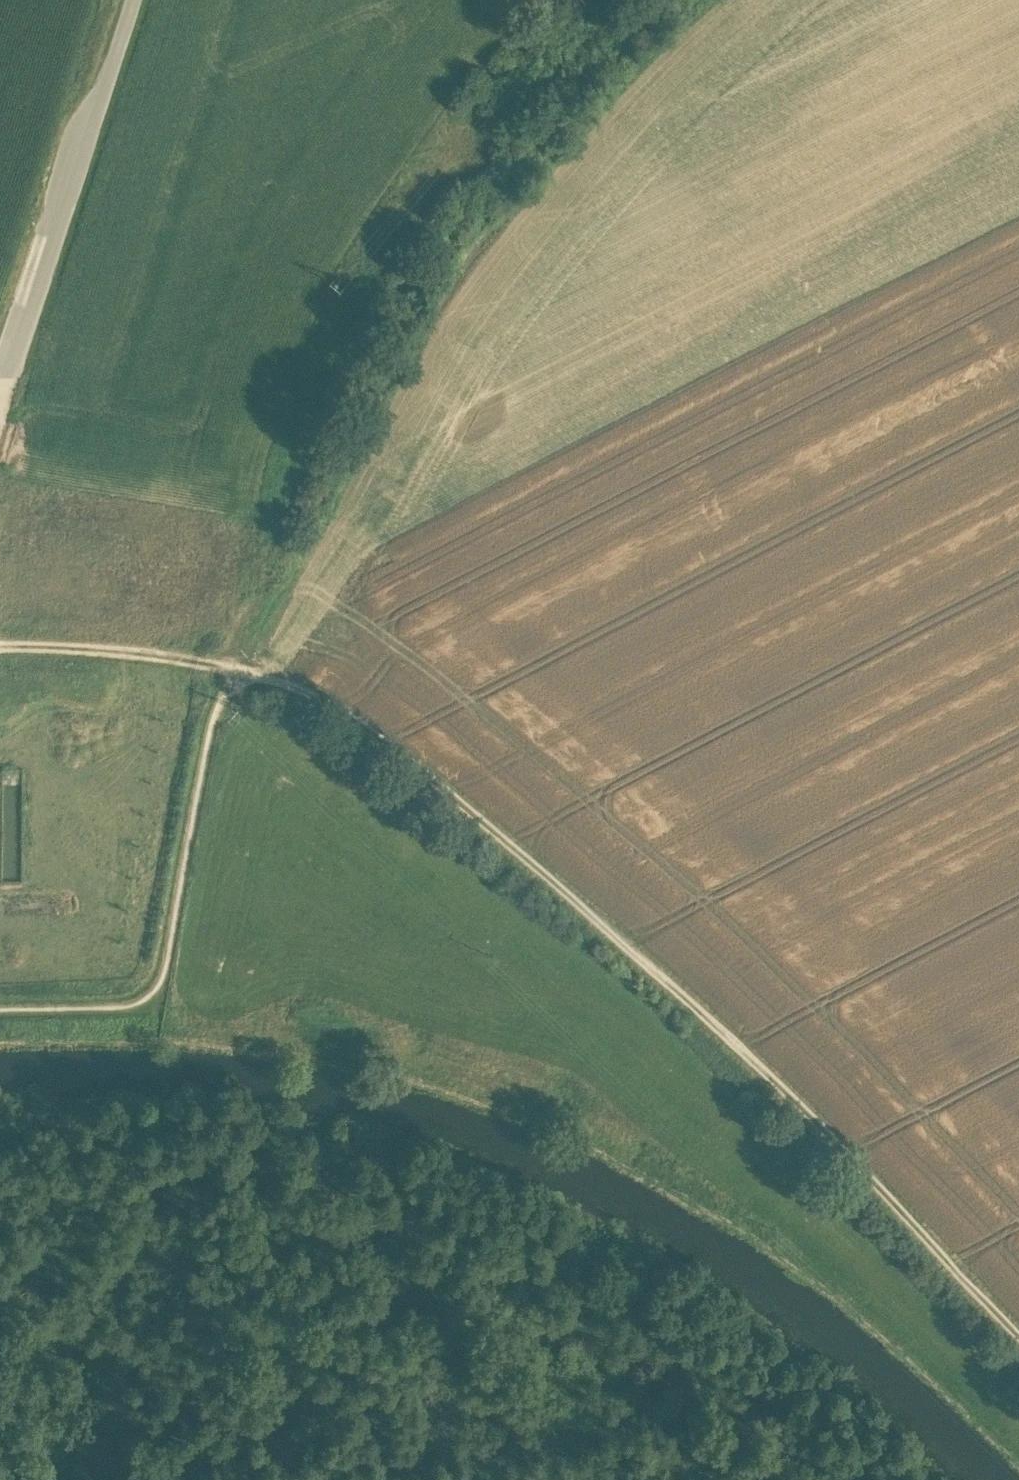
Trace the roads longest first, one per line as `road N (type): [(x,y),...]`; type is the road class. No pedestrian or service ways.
road 1 (track): [(239,669),(320,697),(721,1026),(1018,1342)]
road 2 (track): [(125,0),(0,365)]
road 3 (track): [(0,645),(111,649),(239,669)]

